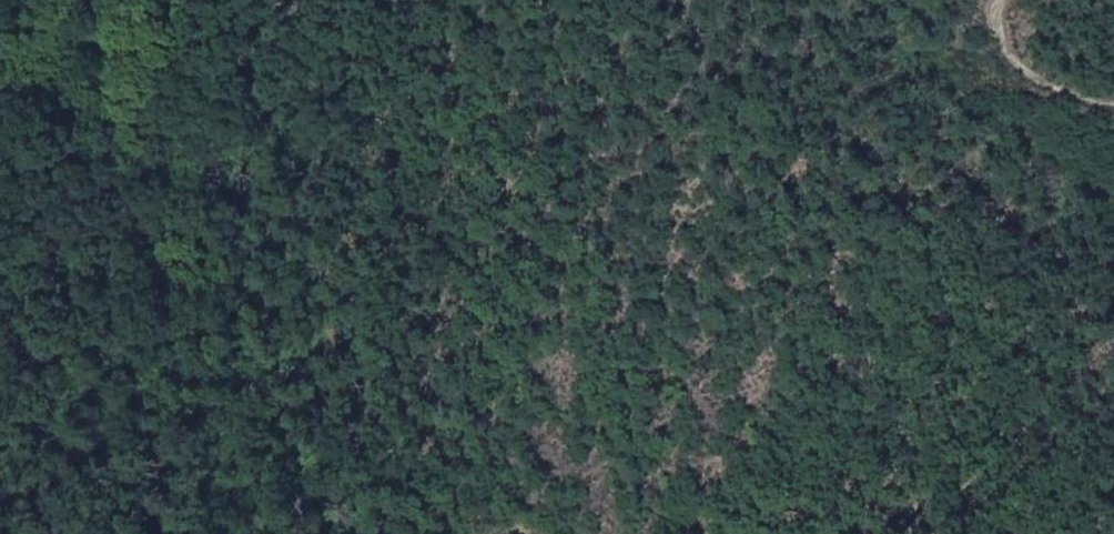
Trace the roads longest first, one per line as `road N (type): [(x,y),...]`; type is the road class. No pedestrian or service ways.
road 1 (track): [(1007,0),(999,15),(1013,58),(1059,88),(1113,105)]

